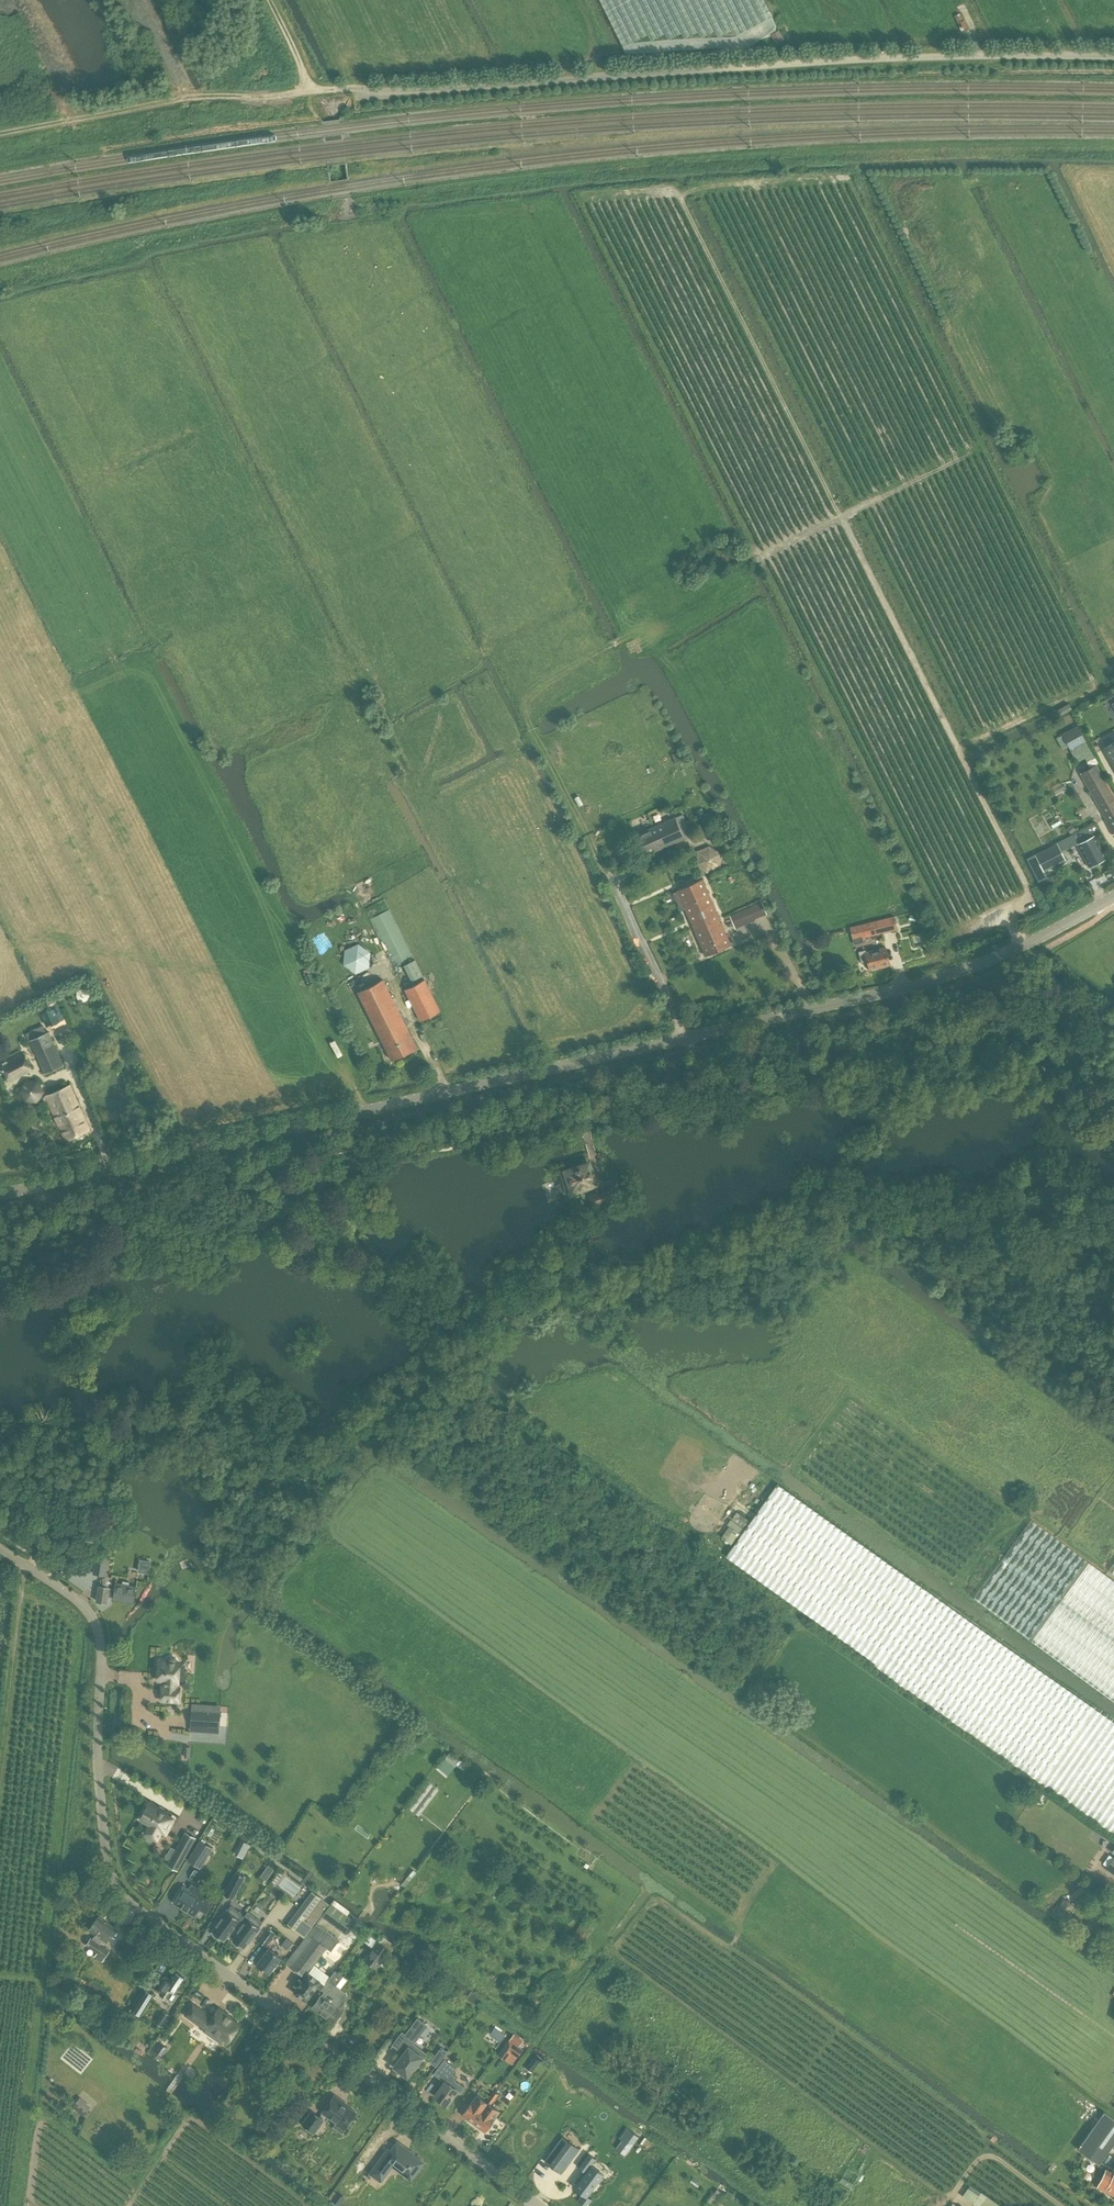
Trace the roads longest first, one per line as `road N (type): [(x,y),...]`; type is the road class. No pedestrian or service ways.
road 1 (tertiary): [(0,1192),(930,981),(1113,896)]
road 2 (unclassified): [(350,89),(962,57),(1113,60)]
road 3 (residential): [(533,2205),(137,1911),(107,1859)]
road 4 (unclassified): [(107,1859),(96,1627),(81,1605),(0,1547)]
road 5 (track): [(0,134),(191,98),(350,89)]

